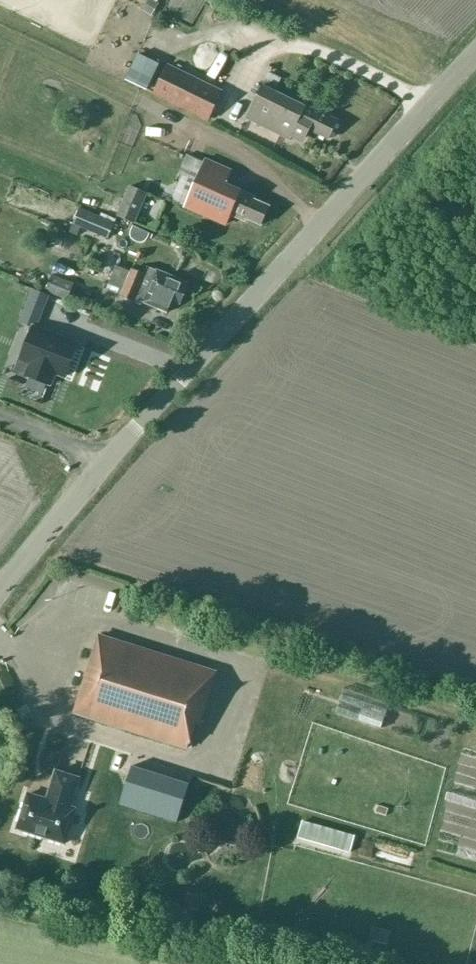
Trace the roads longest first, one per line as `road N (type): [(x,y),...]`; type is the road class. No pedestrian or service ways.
road 1 (tertiary): [(0,592),(132,432),(475,53)]

